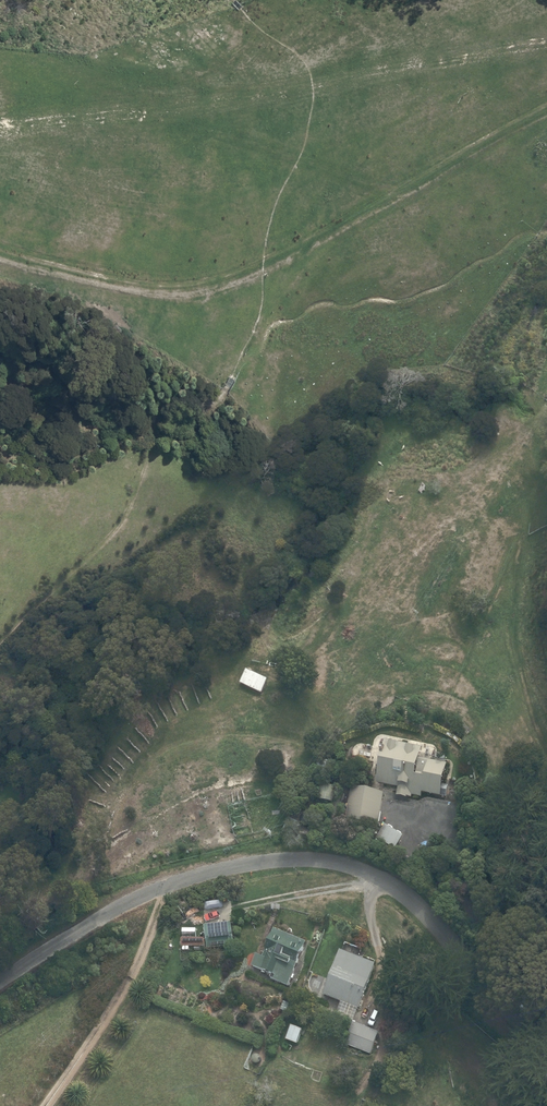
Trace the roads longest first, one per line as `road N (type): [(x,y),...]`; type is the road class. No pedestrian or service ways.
road 1 (residential): [(546,1048),(476,962),(402,895),(359,870),(322,860),(228,866),(187,879),(0,979)]
road 2 (track): [(546,111),(329,228),(229,276),(178,290),(75,276),(0,251)]
road 3 (track): [(546,44),(123,118),(0,126)]

